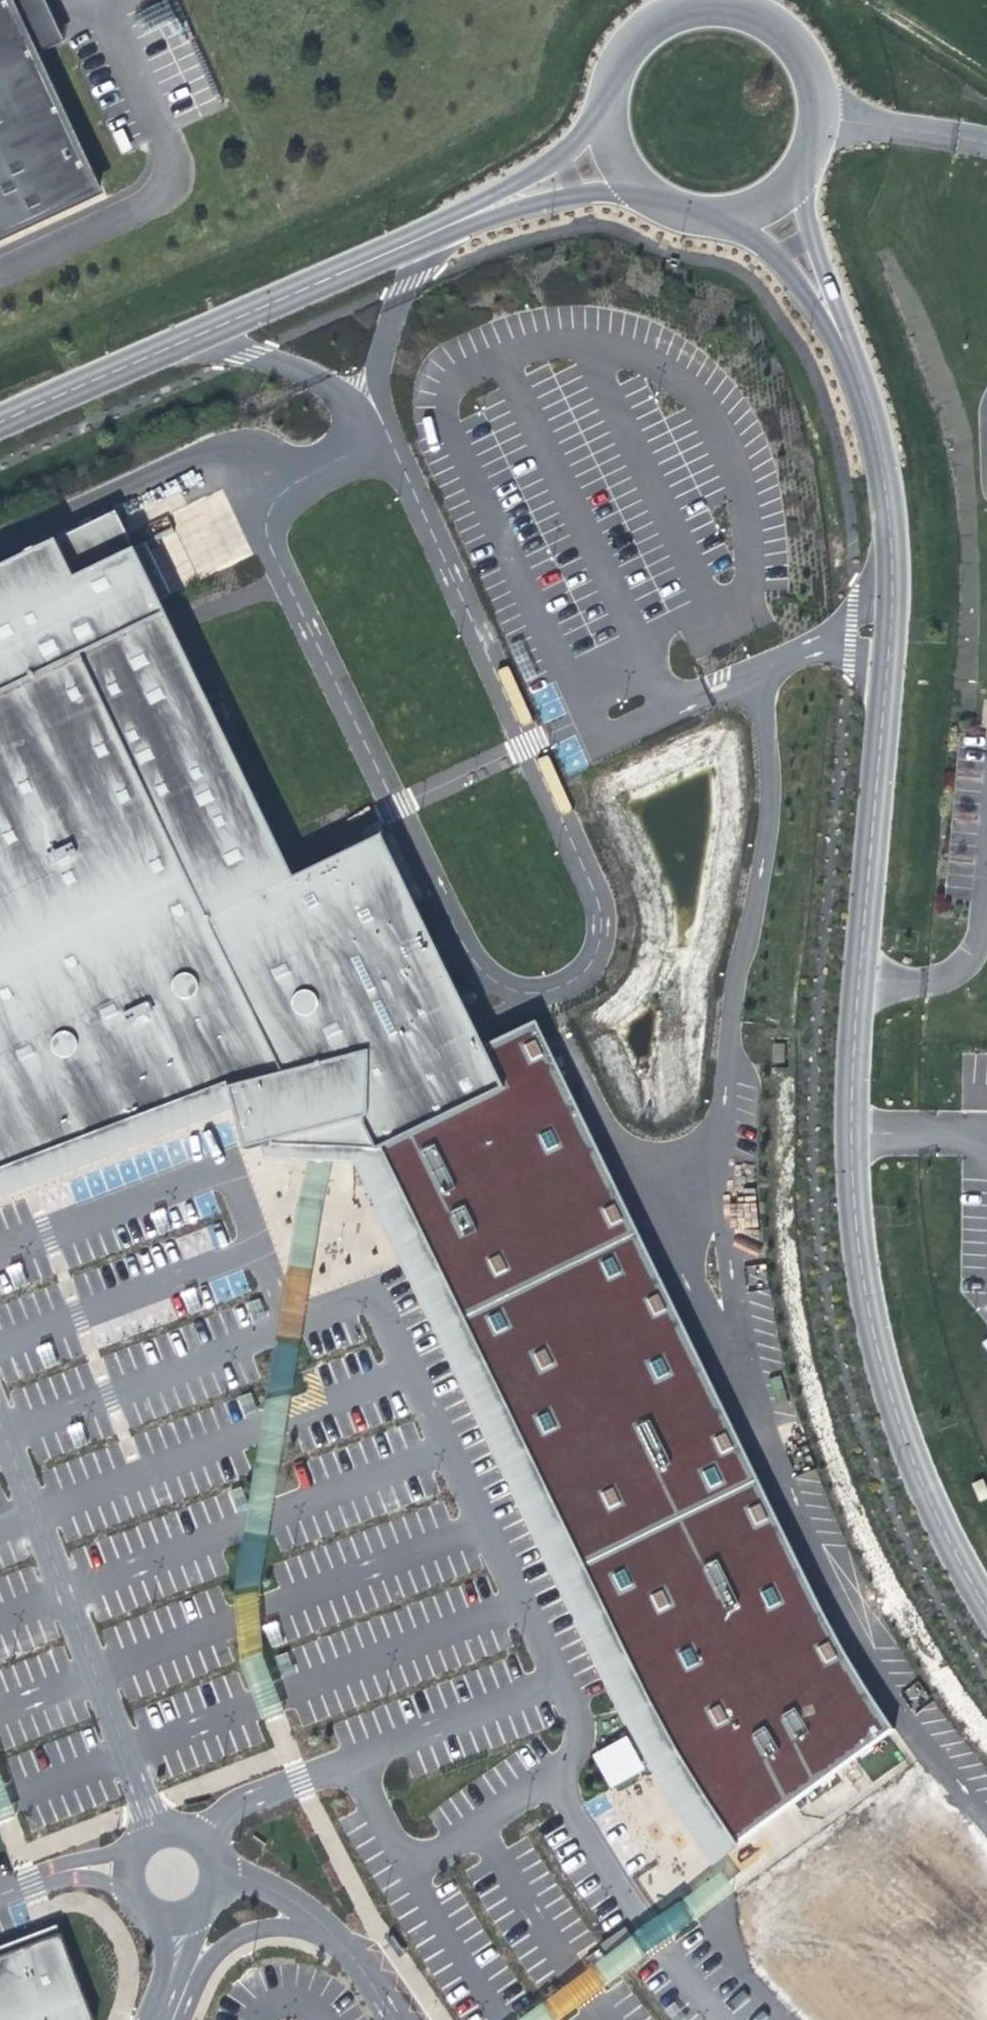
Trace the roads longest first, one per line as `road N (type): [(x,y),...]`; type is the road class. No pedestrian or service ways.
road 1 (unclassified): [(986,1588),(926,1487),(869,1284),(848,1135),(891,538),(852,357)]
road 2 (unclassified): [(478,211),(0,427)]
road 3 (unclassified): [(797,171),(816,112),(809,77),(791,46),(764,24),(730,12),(695,13),(662,25),(635,48),(617,79),(612,114)]
road 4 (unclassified): [(715,215),(778,258),(852,357)]
road 5 (unclassified): [(852,357),(797,171)]
road 6 (unclassified): [(478,211),(642,186)]
road 7 (unclassified): [(612,114),(478,211)]
road 8 (track): [(874,0),(986,73)]

